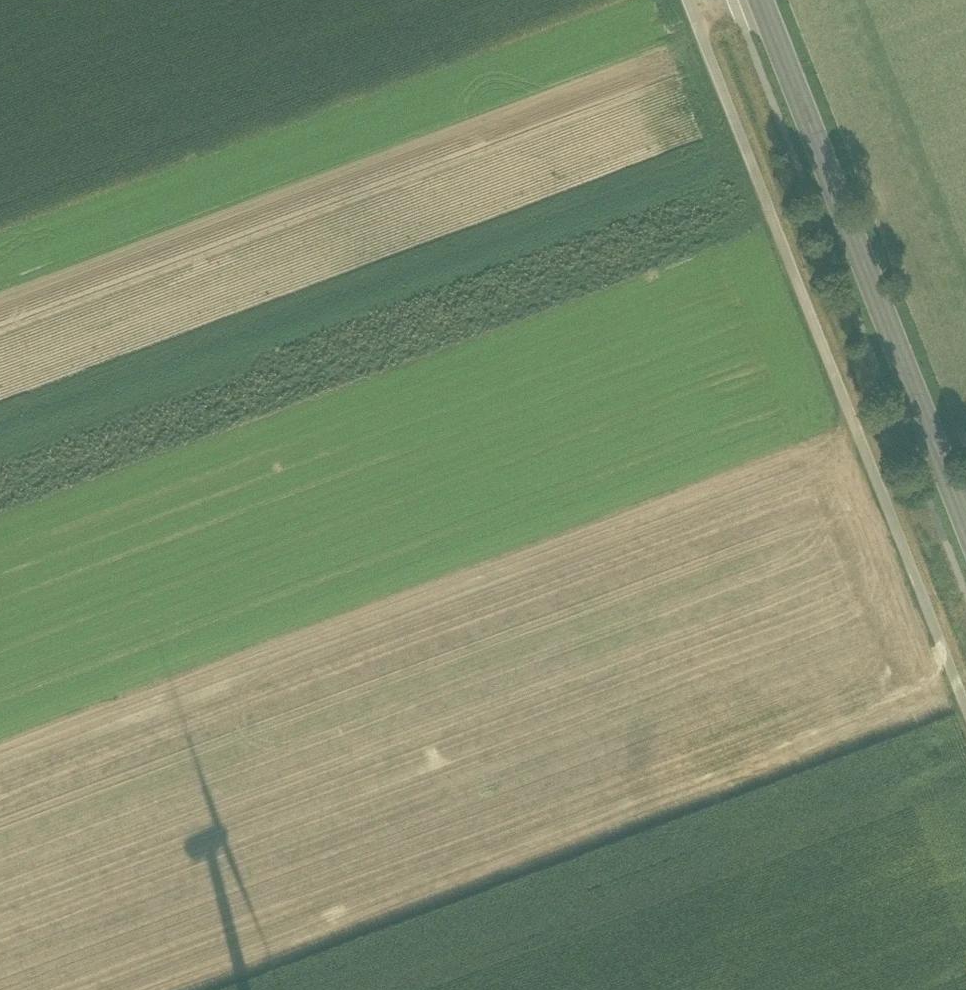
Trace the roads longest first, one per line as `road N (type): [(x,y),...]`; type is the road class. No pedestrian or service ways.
road 1 (track): [(965,708),(691,0)]
road 2 (secondary): [(965,524),(760,0)]

